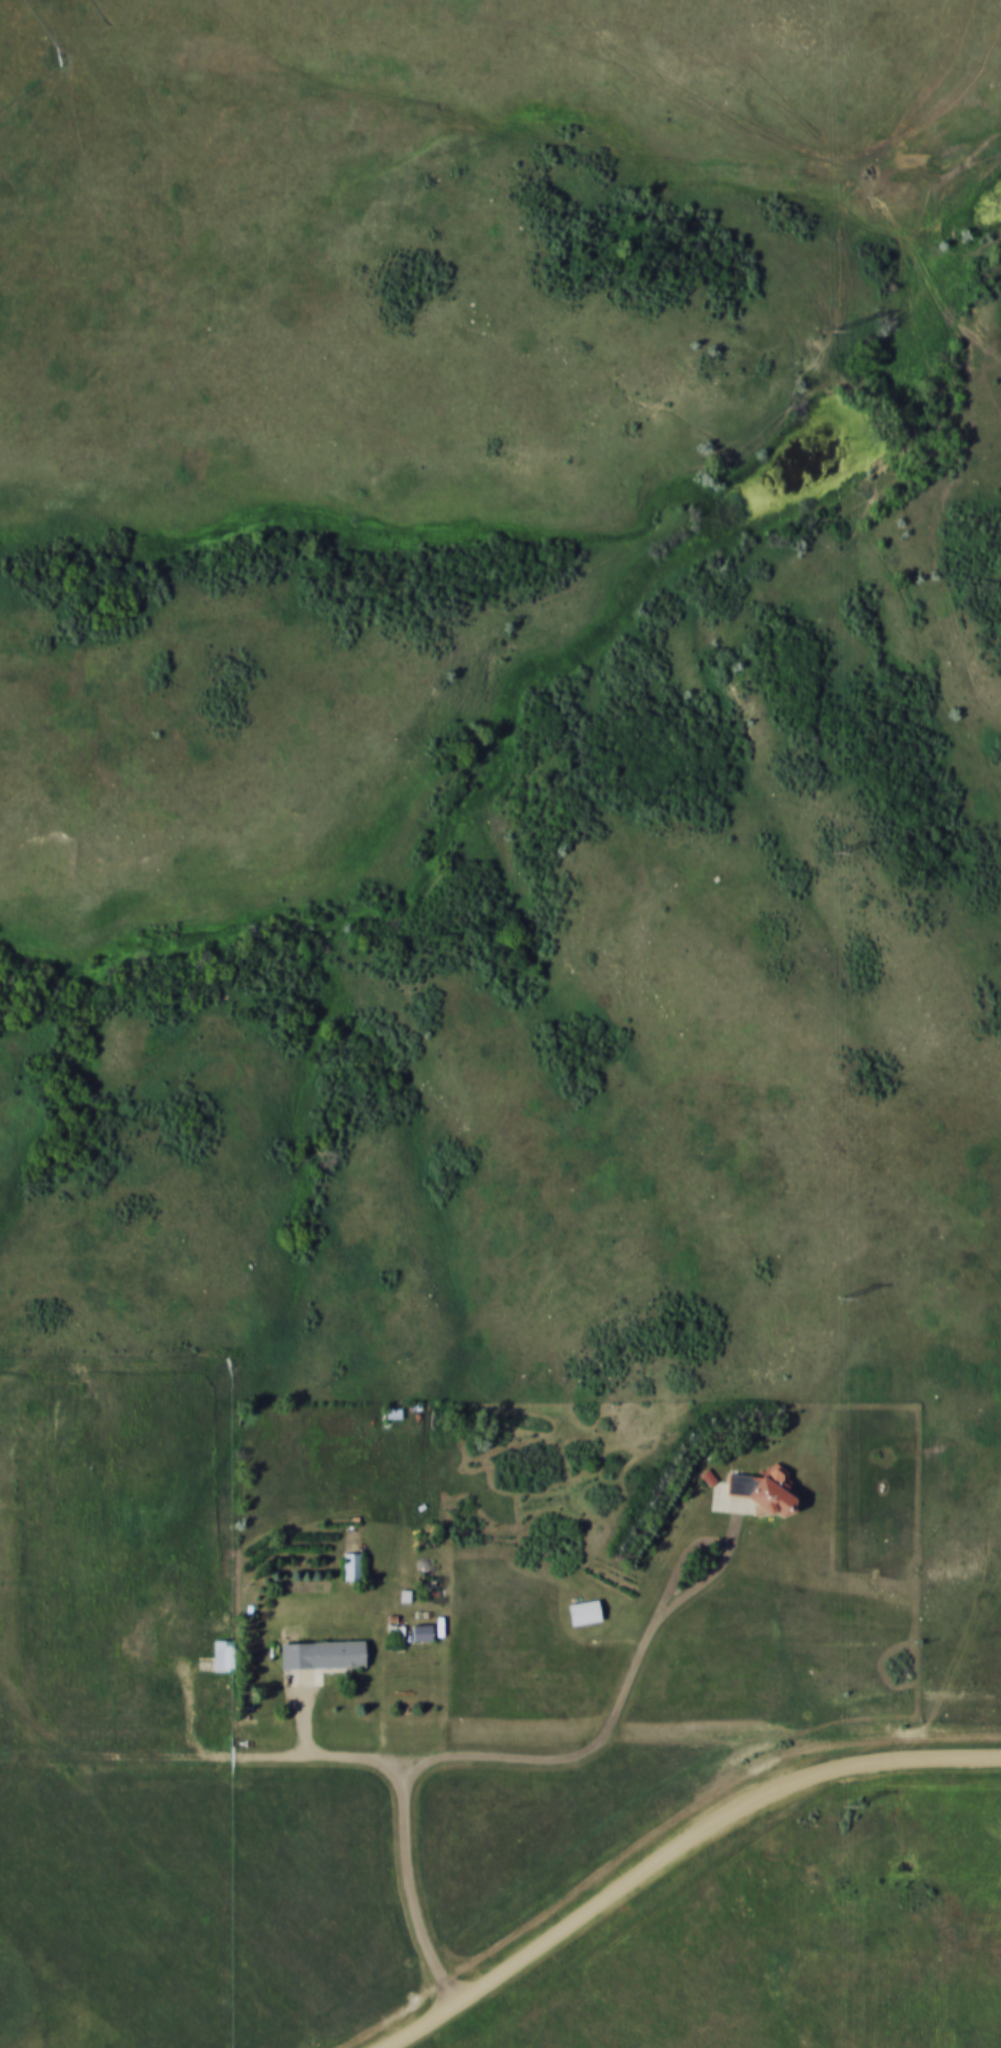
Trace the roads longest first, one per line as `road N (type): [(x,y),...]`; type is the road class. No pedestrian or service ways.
road 1 (tertiary): [(389,2047),(773,1793),(859,1762),(1000,1759)]

